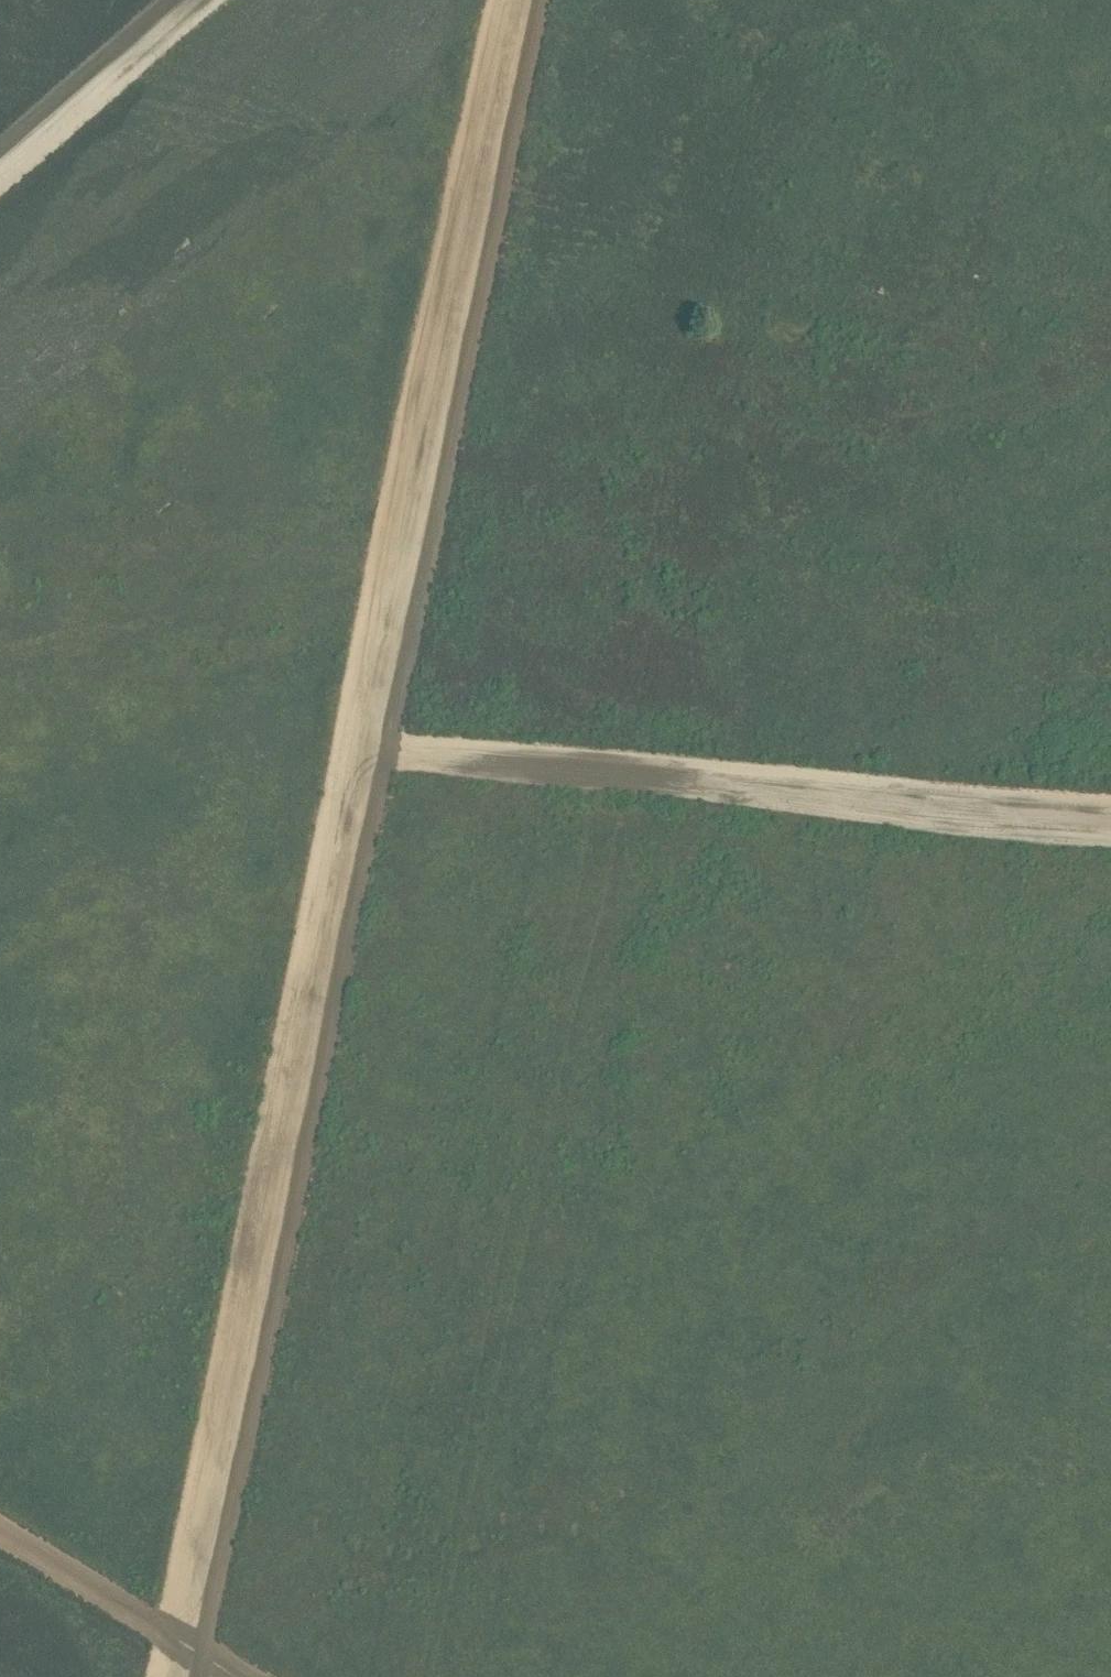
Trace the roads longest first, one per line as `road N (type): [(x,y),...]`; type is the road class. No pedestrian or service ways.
road 1 (track): [(518,0),(176,1676)]
road 2 (track): [(1110,816),(886,806),(365,743)]
road 3 (track): [(241,1676),(0,1529)]
road 4 (track): [(186,0),(0,164)]

